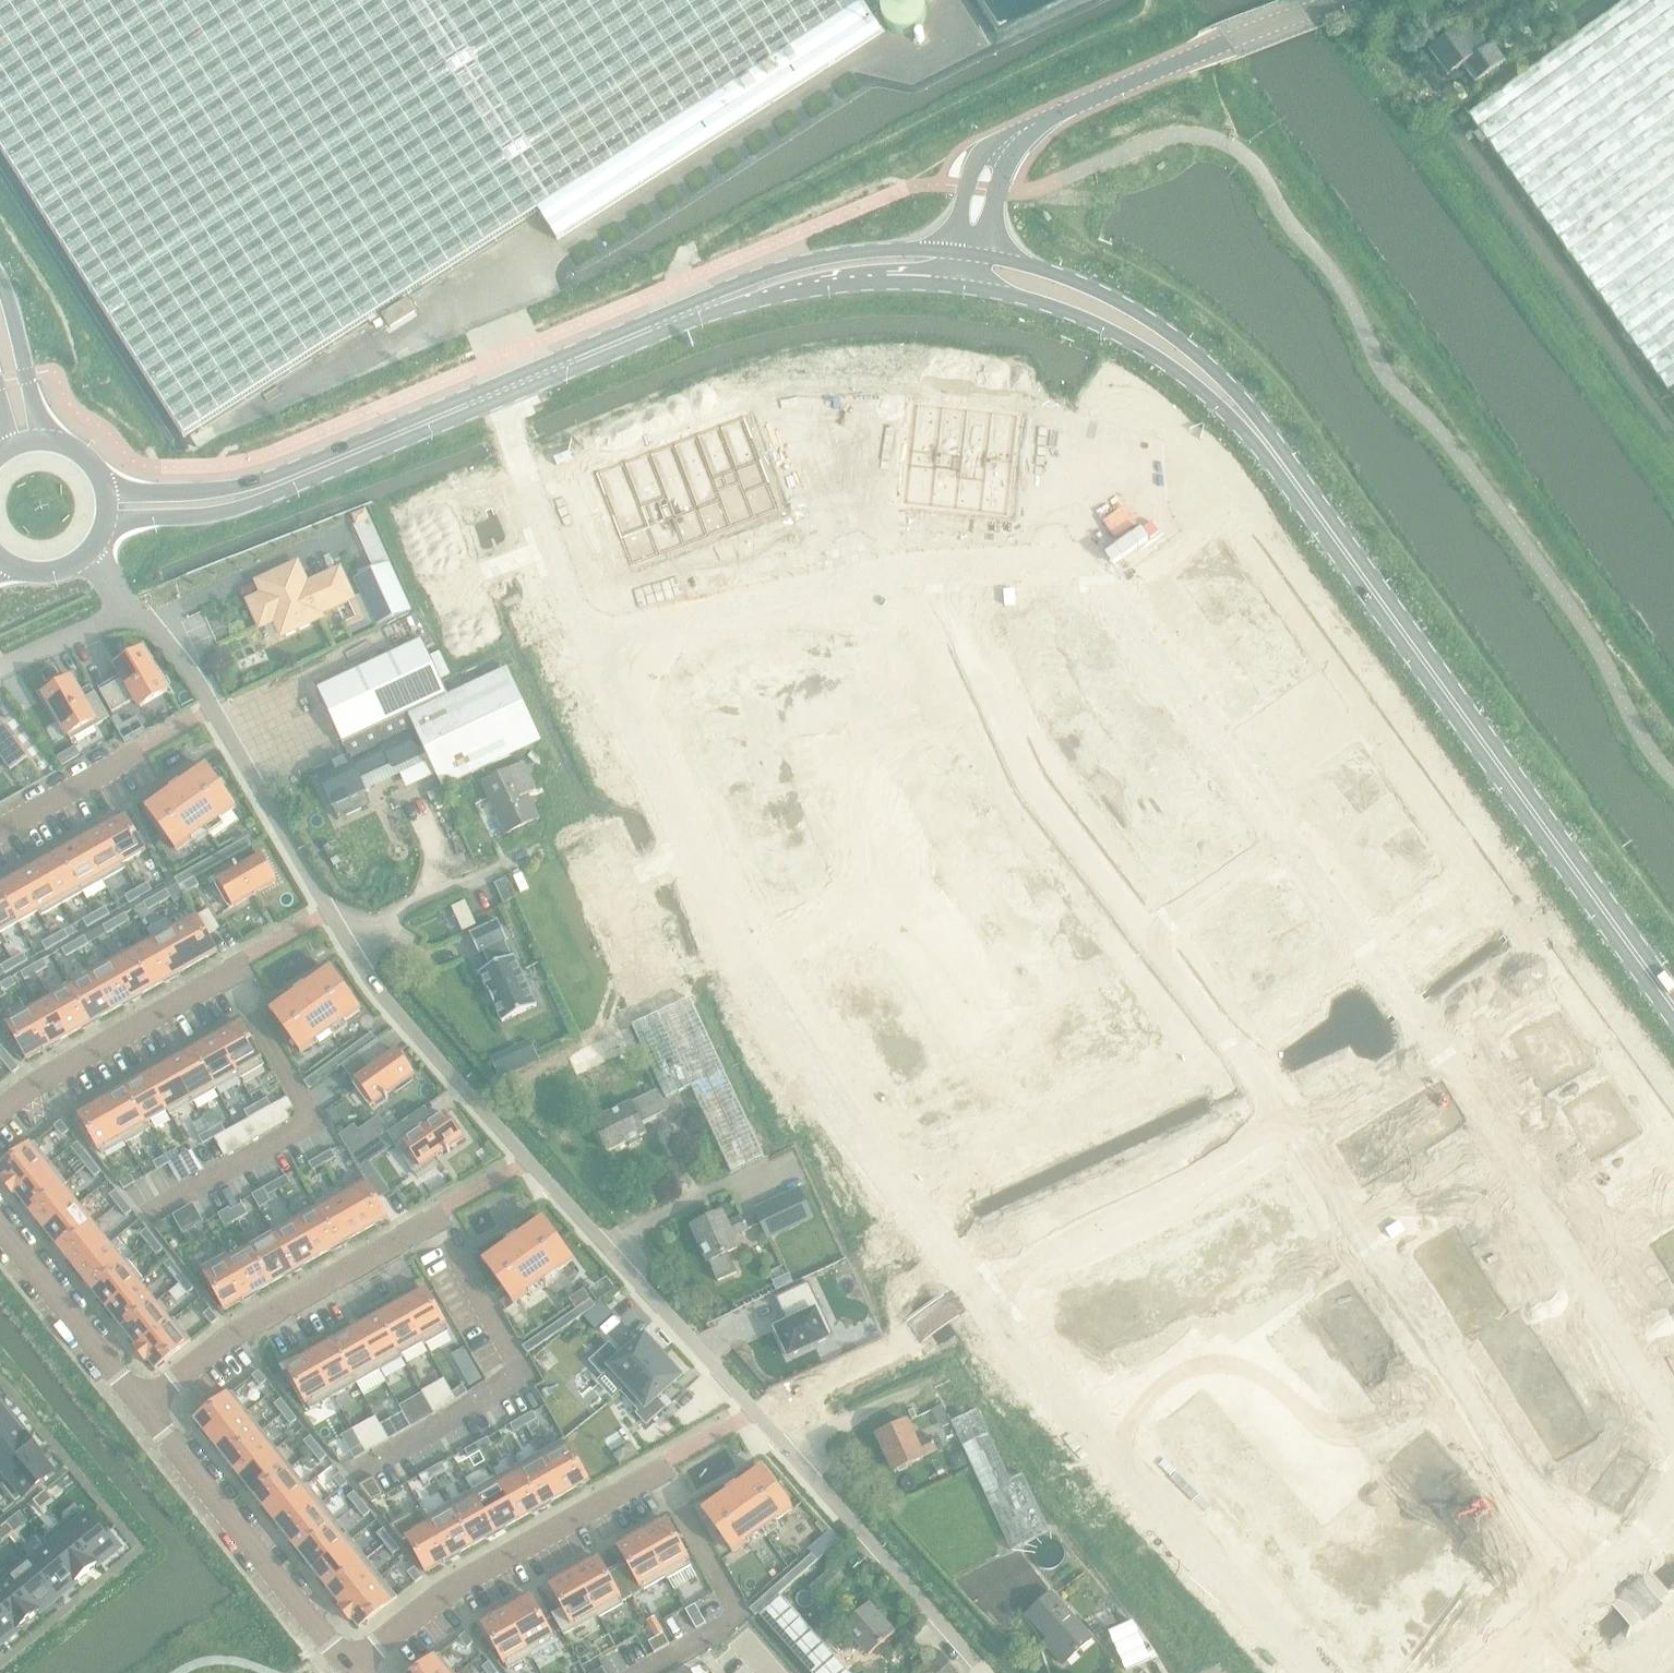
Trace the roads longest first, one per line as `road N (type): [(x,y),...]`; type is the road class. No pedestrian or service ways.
road 1 (residential): [(983,1672),(360,963),(216,709),(153,623),(132,610)]
road 2 (secondary): [(1673,1010),(1264,437)]
road 3 (residential): [(601,640),(760,972),(911,1202)]
road 4 (residential): [(1383,954),(1213,726),(1117,607),(1075,569),(1043,558),(934,565)]
road 5 (residential): [(934,565),(986,710),(1051,827),(1223,1048)]
road 6 (residential): [(1297,1141),(1527,1490),(1611,1567)]
road 7 (residential): [(974,1294),(1305,1672)]
road 8 (secondary): [(712,303),(254,493)]
road 9 (residential): [(1673,1418),(1452,1050)]
road 10 (residential): [(349,1670),(468,1576),(659,1479)]
road 11 (residential): [(974,1294),(1297,1141)]
road 12 (residential): [(138,1405),(239,1333),(438,1218)]
road 13 (residential): [(911,1202),(1223,1048)]
road 14 (secondary): [(1264,437),(1233,391),(1147,316),(1097,288),(986,254)]
road 15 (residential): [(934,565),(601,640)]
road 16 (secondary): [(963,285),(1039,304),(1130,343),(1264,437)]
road 17 (residential): [(138,1405),(349,1670)]
road 18 (residential): [(0,1112),(37,1082),(234,975)]
road 19 (secondary): [(712,303),(887,281),(963,285)]
road 20 (secondary): [(950,250),(862,251),(795,265),(712,303)]
road 21 (residential): [(0,1226),(138,1405)]
road 22 (tertiary): [(1029,127),(1229,42)]
road 23 (residential): [(1223,1048),(1383,954)]
road 24 (residential): [(1297,1141),(1452,1050)]
road 25 (residential): [(533,485),(601,640)]
road 26 (secondary): [(52,444),(0,285)]
road 27 (residential): [(0,834),(144,753)]
road 28 (secondary): [(103,525),(200,516),(254,493)]
road 29 (residential): [(1496,1672),(1611,1567)]
road 30 (tertiary): [(1029,127),(977,170),(950,250)]
road 31 (secondary): [(254,493),(104,494)]
road 32 (residential): [(132,610),(0,669)]
road 33 (tertiary): [(986,254),(1029,127)]

